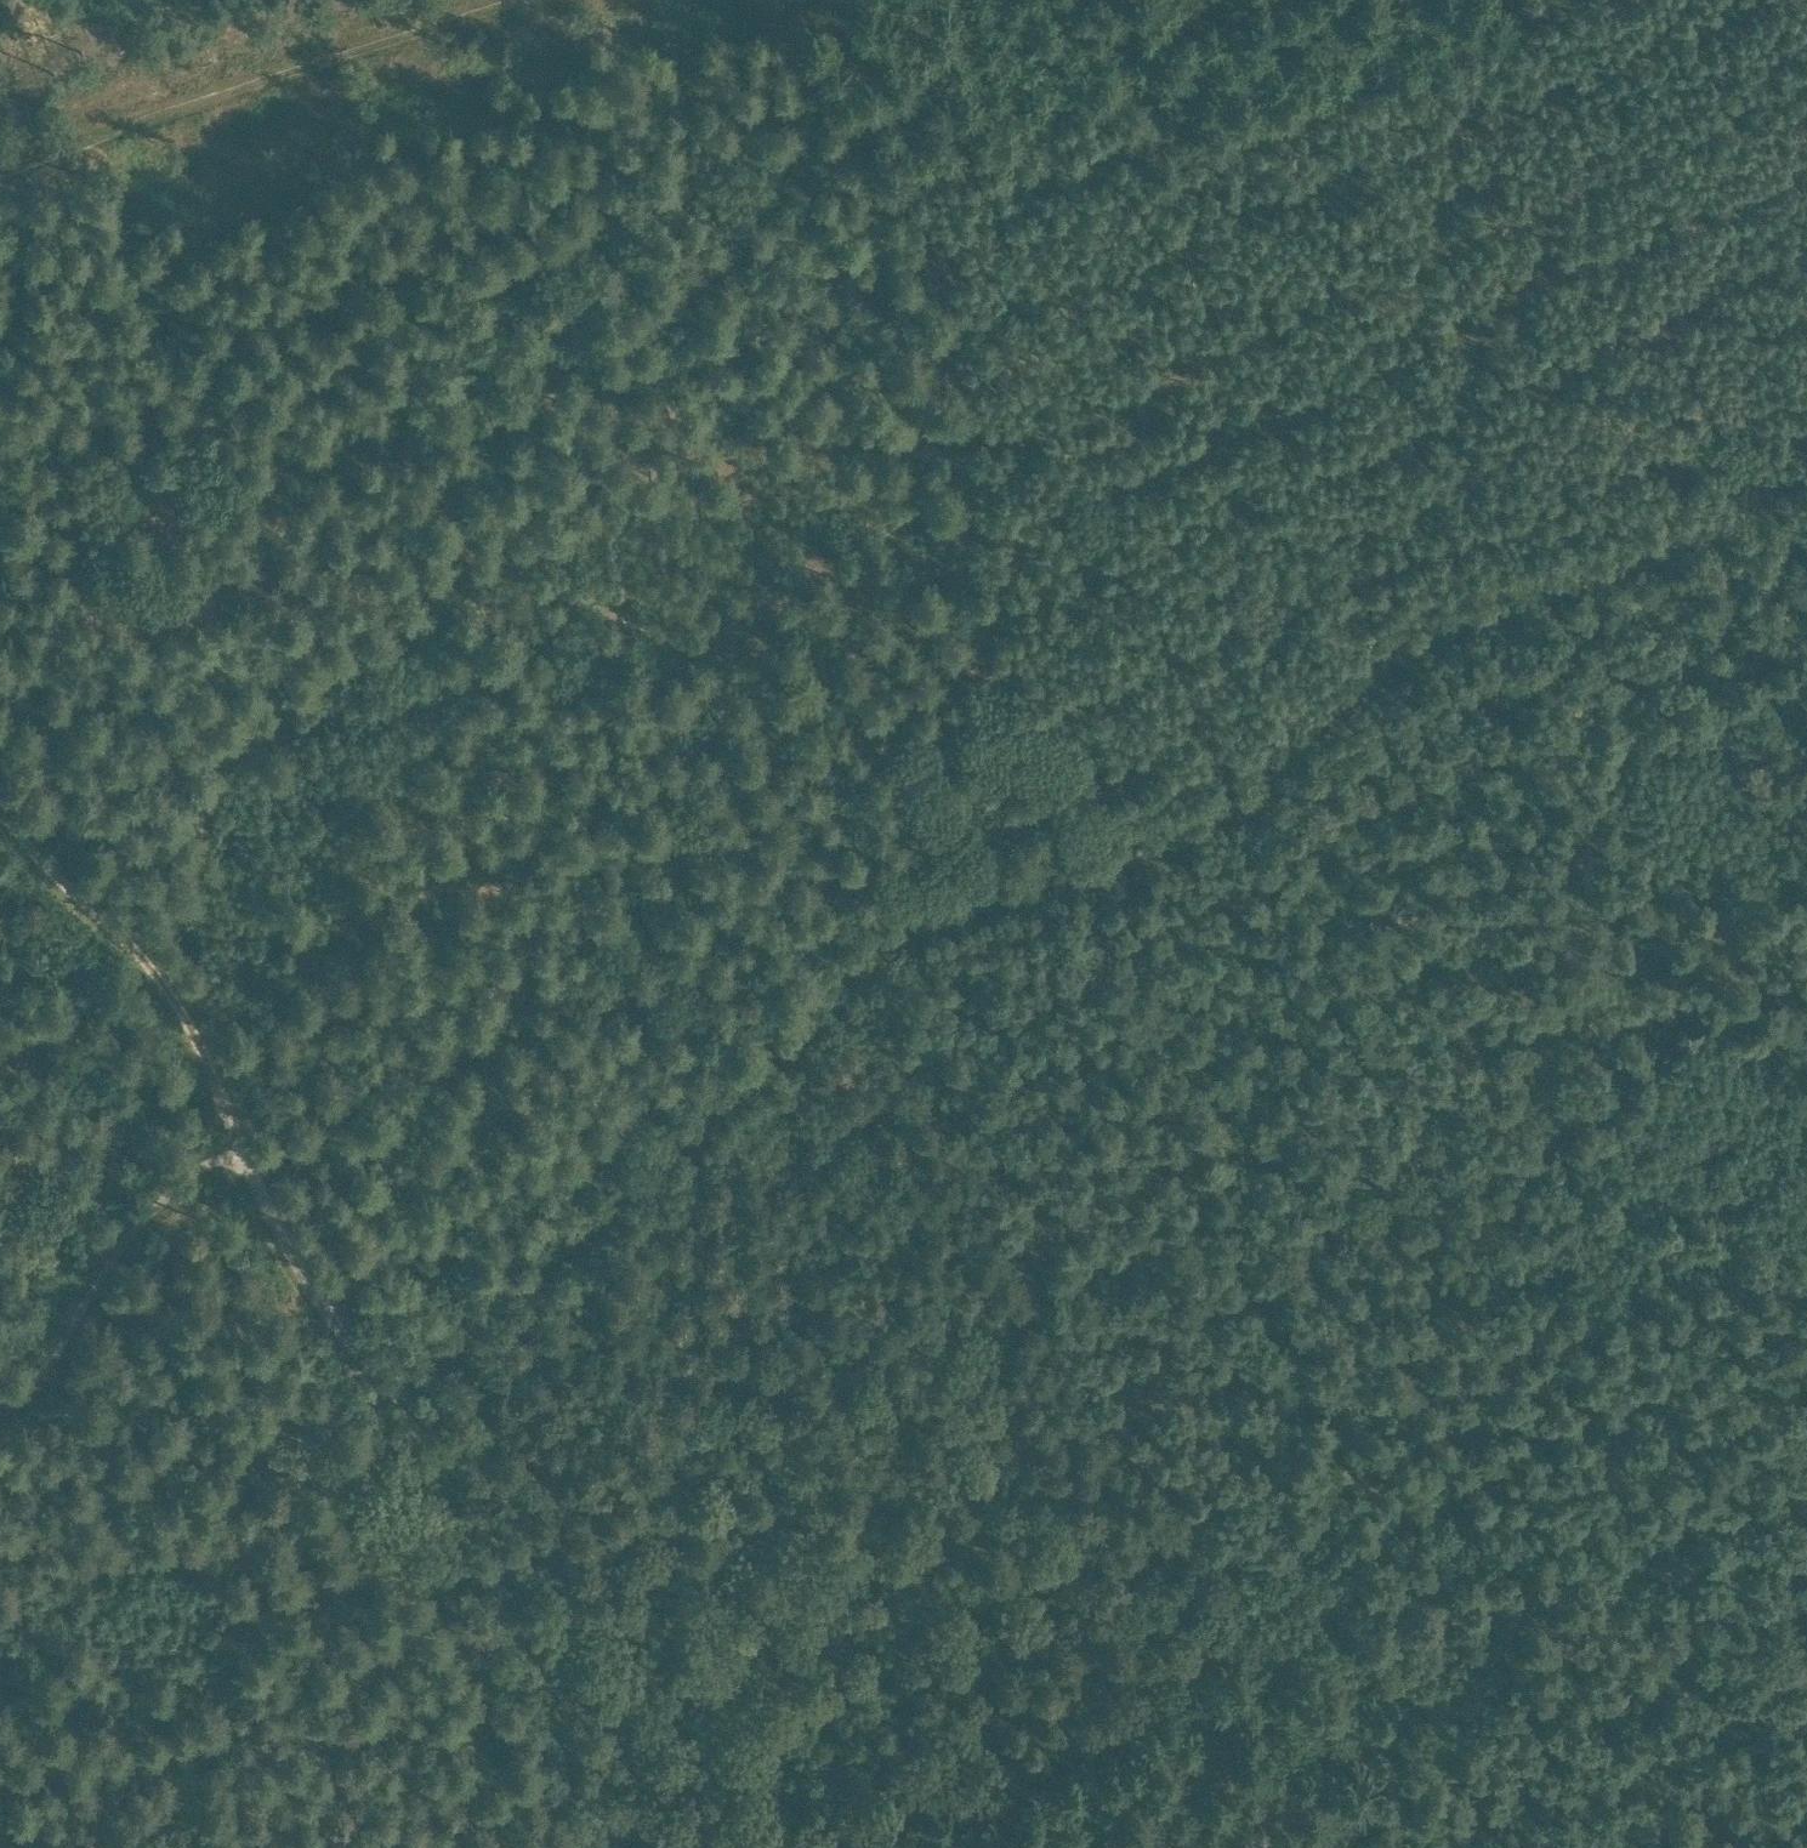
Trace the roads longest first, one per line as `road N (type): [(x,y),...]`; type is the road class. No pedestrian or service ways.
road 1 (track): [(1679,1847),(1536,1602),(1080,871)]
road 2 (track): [(508,0),(84,141)]
road 3 (track): [(0,800),(36,853),(140,963),(204,1059),(232,1145)]
road 4 (track): [(398,1387),(514,1566),(574,1737)]
road 5 (track): [(232,1145),(299,1271),(398,1387)]

